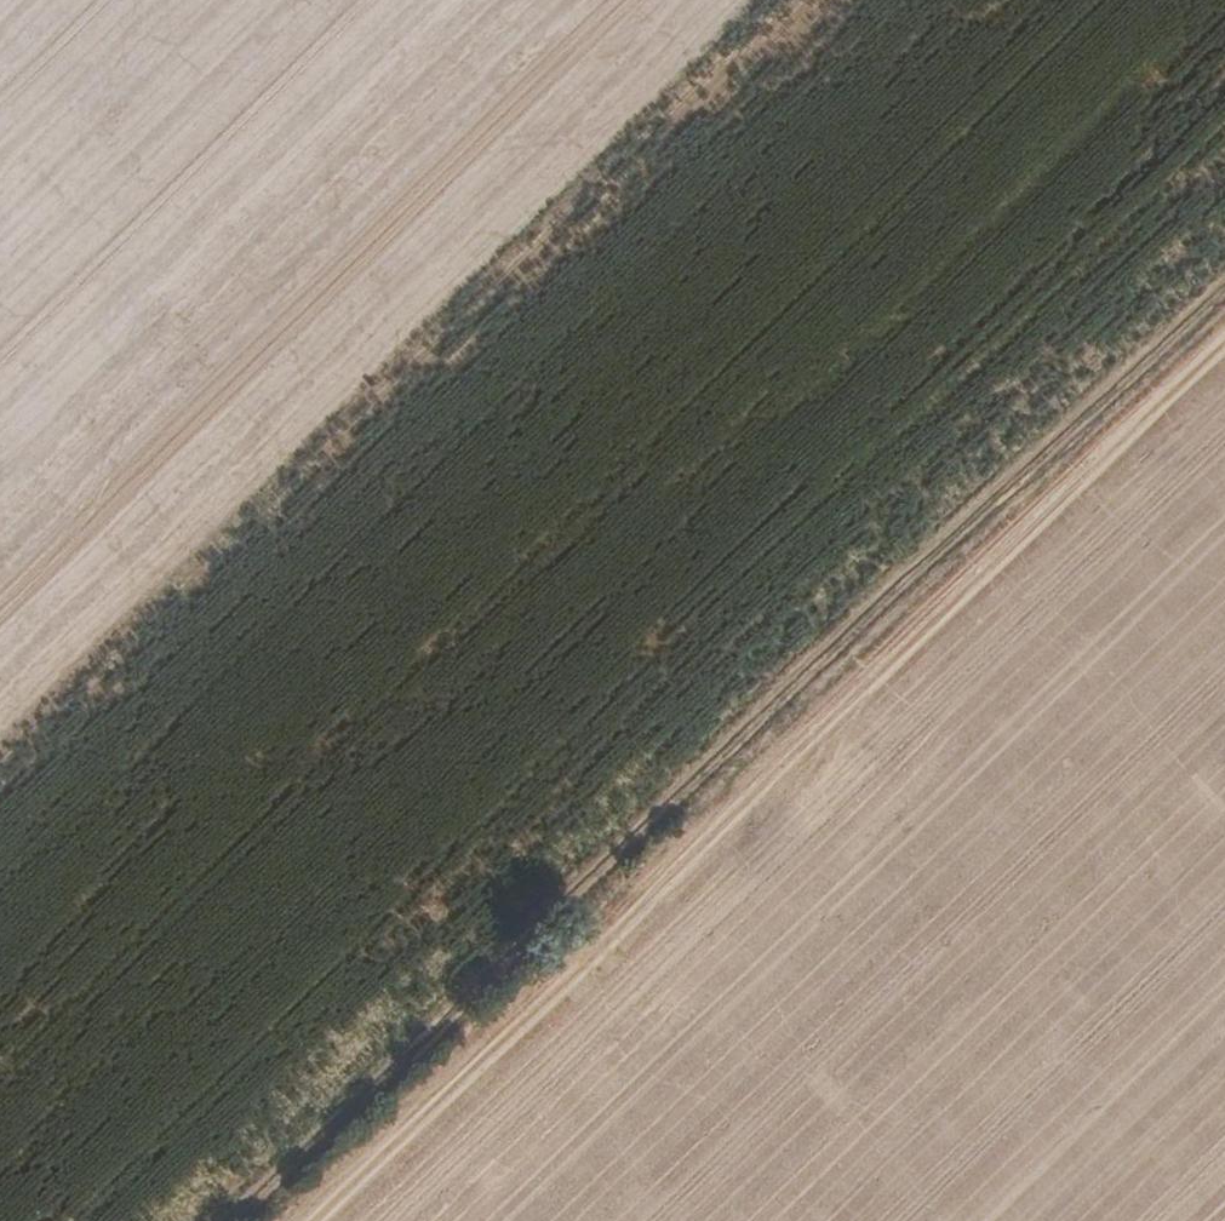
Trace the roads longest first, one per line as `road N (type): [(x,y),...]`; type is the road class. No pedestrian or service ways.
road 1 (track): [(244,1220),(1224,284)]

